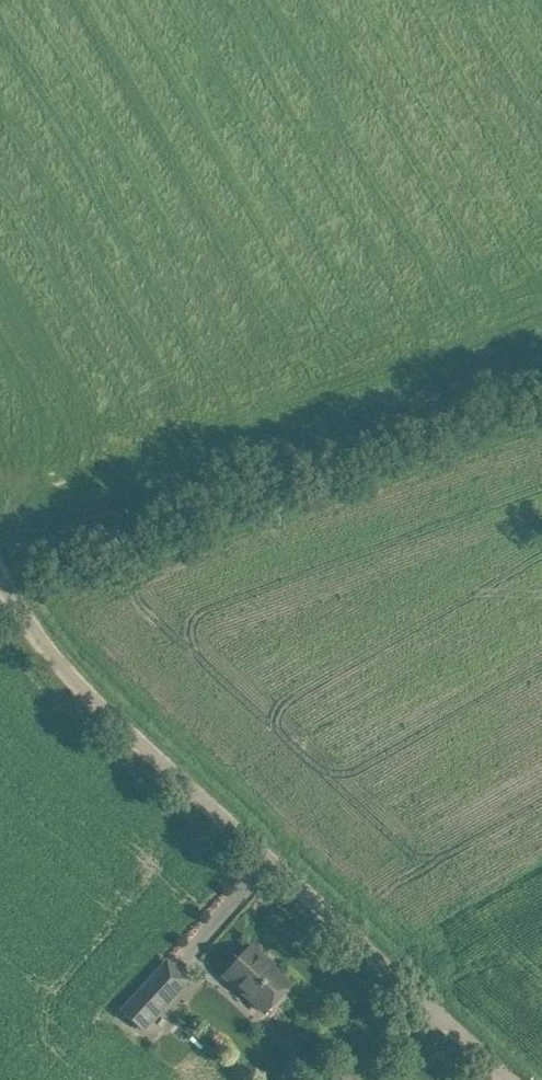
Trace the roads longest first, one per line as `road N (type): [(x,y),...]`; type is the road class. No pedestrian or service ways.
road 1 (unclassified): [(512,1079),(71,677),(0,581)]

